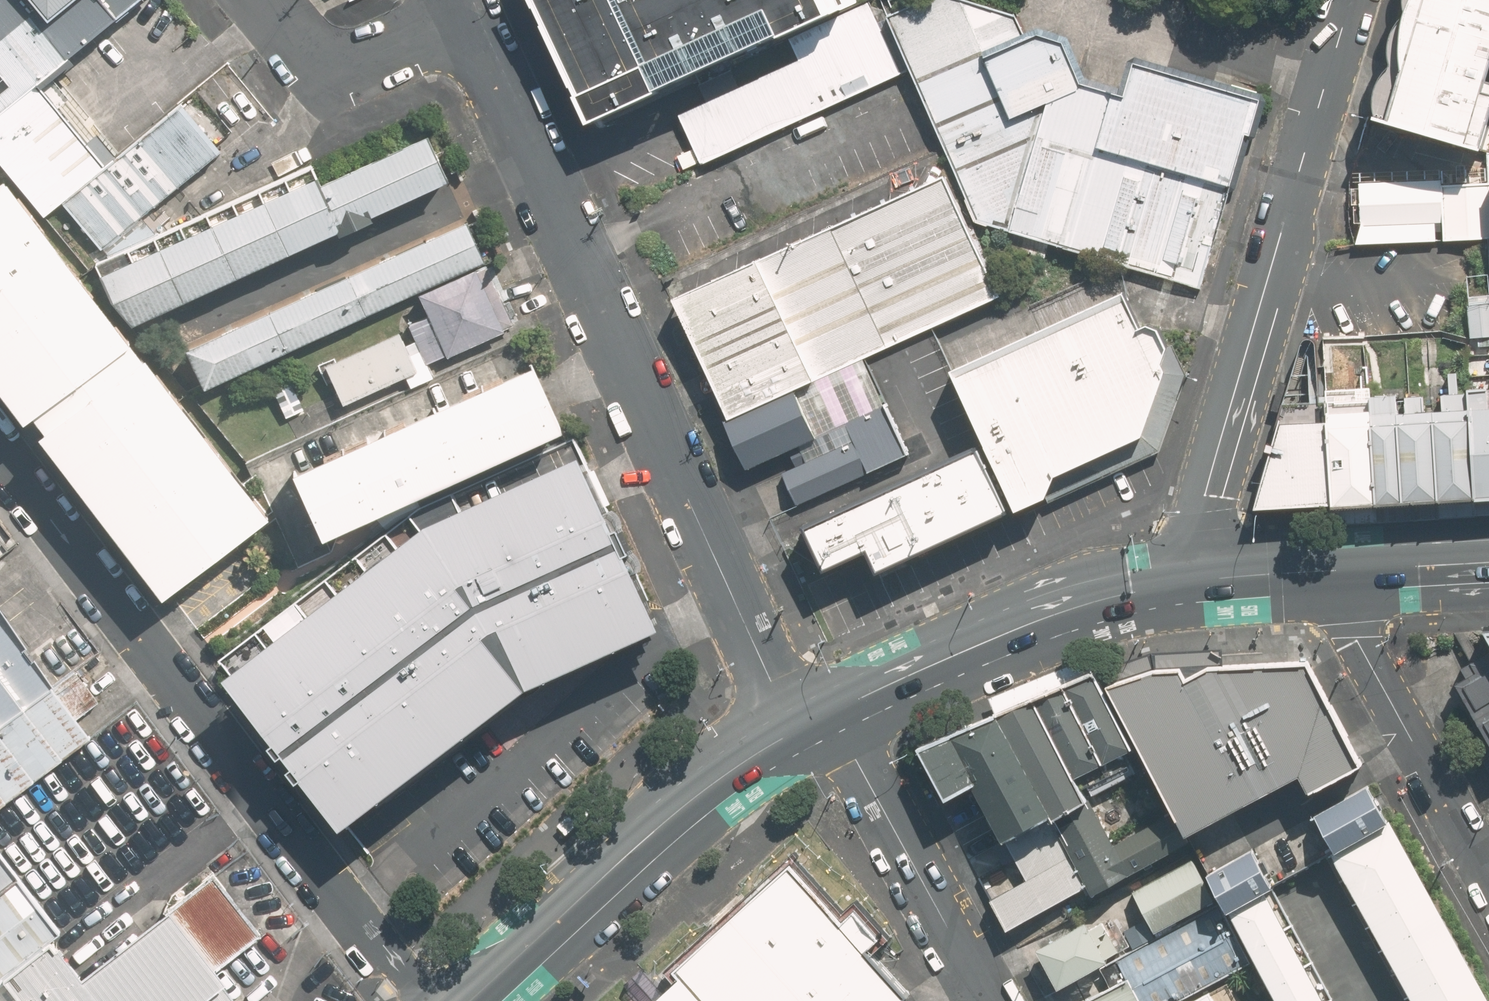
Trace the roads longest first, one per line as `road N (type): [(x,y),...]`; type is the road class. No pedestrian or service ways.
road 1 (residential): [(810,720),(772,680),(468,19)]
road 2 (unclassified): [(0,453),(419,1000)]
road 3 (residential): [(1182,583),(1352,0)]
road 4 (secondary): [(810,720),(670,818),(471,1000)]
road 5 (secondary): [(1182,583),(1058,609),(810,720)]
road 6 (residential): [(1488,869),(1327,576)]
road 7 (residential): [(986,1000),(863,769),(810,720)]
road 8 (residential): [(468,19),(332,73),(272,0)]
road 9 (secondary): [(1488,564),(1327,576)]
road 10 (secondary): [(1327,576),(1182,583)]

